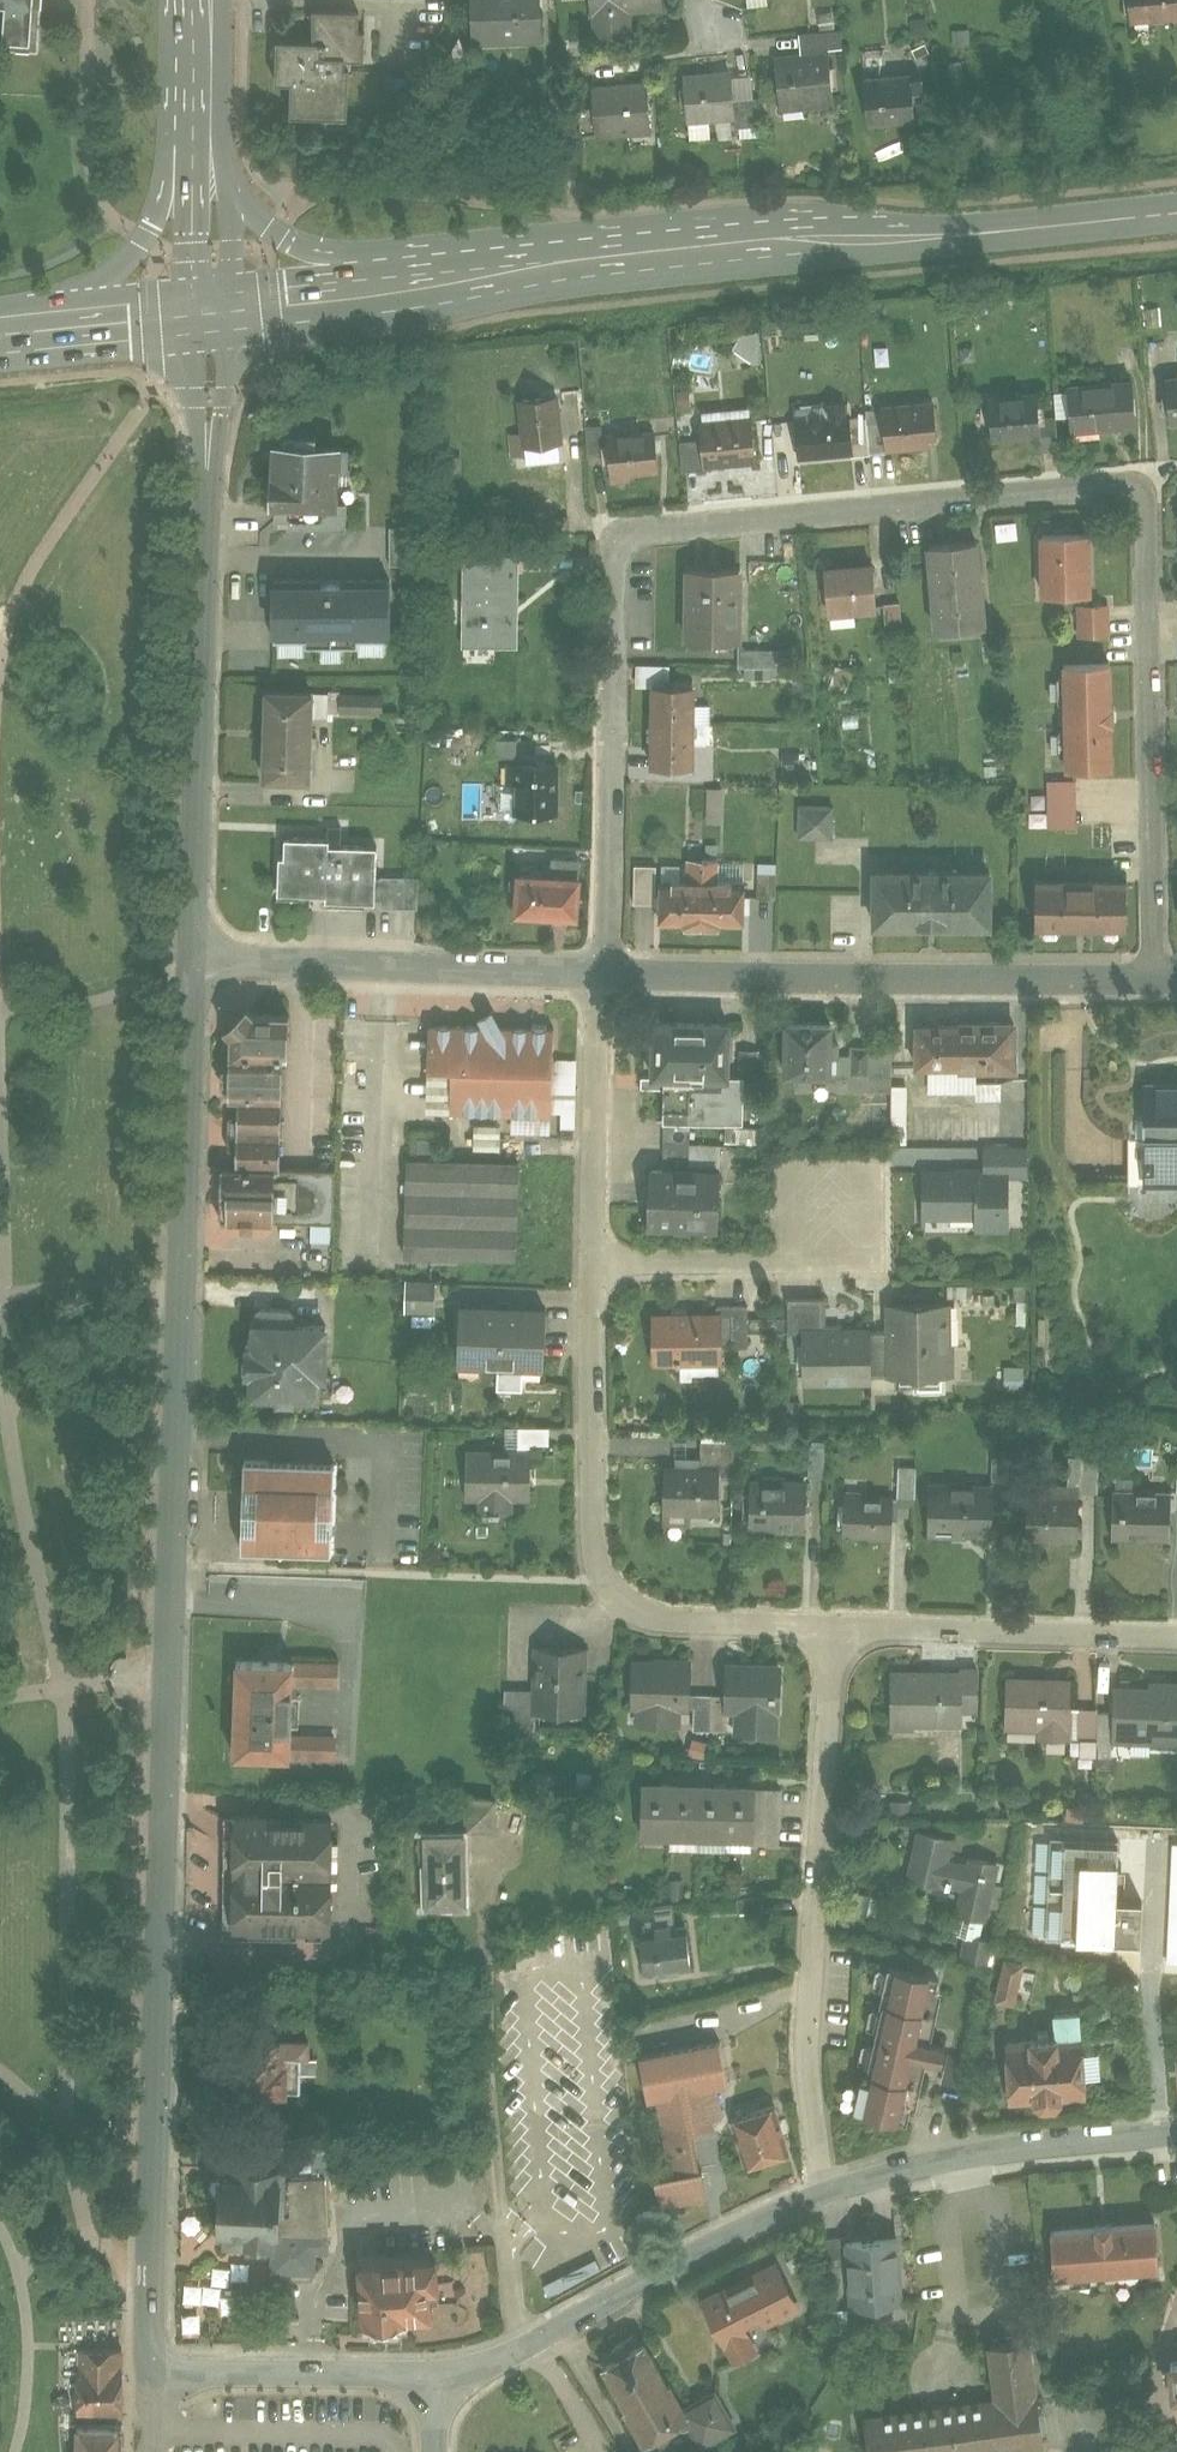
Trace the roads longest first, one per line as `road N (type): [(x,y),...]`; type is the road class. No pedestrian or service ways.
road 1 (residential): [(604,976),(614,534),(1140,482),(1156,983)]
road 2 (tertiary): [(151,2376),(141,2347),(175,1568),(188,960)]
road 3 (primary): [(1176,216),(511,277)]
road 4 (tertiary): [(188,960),(208,319)]
road 5 (residential): [(828,1633),(655,1625),(623,1611),(597,1574),(583,1535),(595,1268)]
road 6 (residential): [(820,2192),(814,2031),(828,1633)]
road 7 (residential): [(604,976),(1156,983)]
road 8 (primary): [(511,277),(326,259),(275,234),(244,209),(222,168),(193,69)]
road 9 (residential): [(433,2381),(514,2351),(820,2192)]
road 10 (residential): [(188,960),(604,976)]
road 11 (residential): [(820,2192),(987,2155),(1176,2139)]
road 12 (primary): [(193,69),(170,185),(146,241),(83,306),(11,339)]
road 13 (residential): [(1176,1643),(828,1633)]
road 14 (primary): [(511,277),(208,319)]
road 15 (residential): [(595,1268),(828,1271),(831,1204)]
road 16 (residential): [(595,1268),(604,976)]
road 17 (tertiary): [(433,2381),(151,2376)]
road 18 (primary): [(208,319),(193,69)]
road 19 (secondary): [(208,319),(11,339)]

